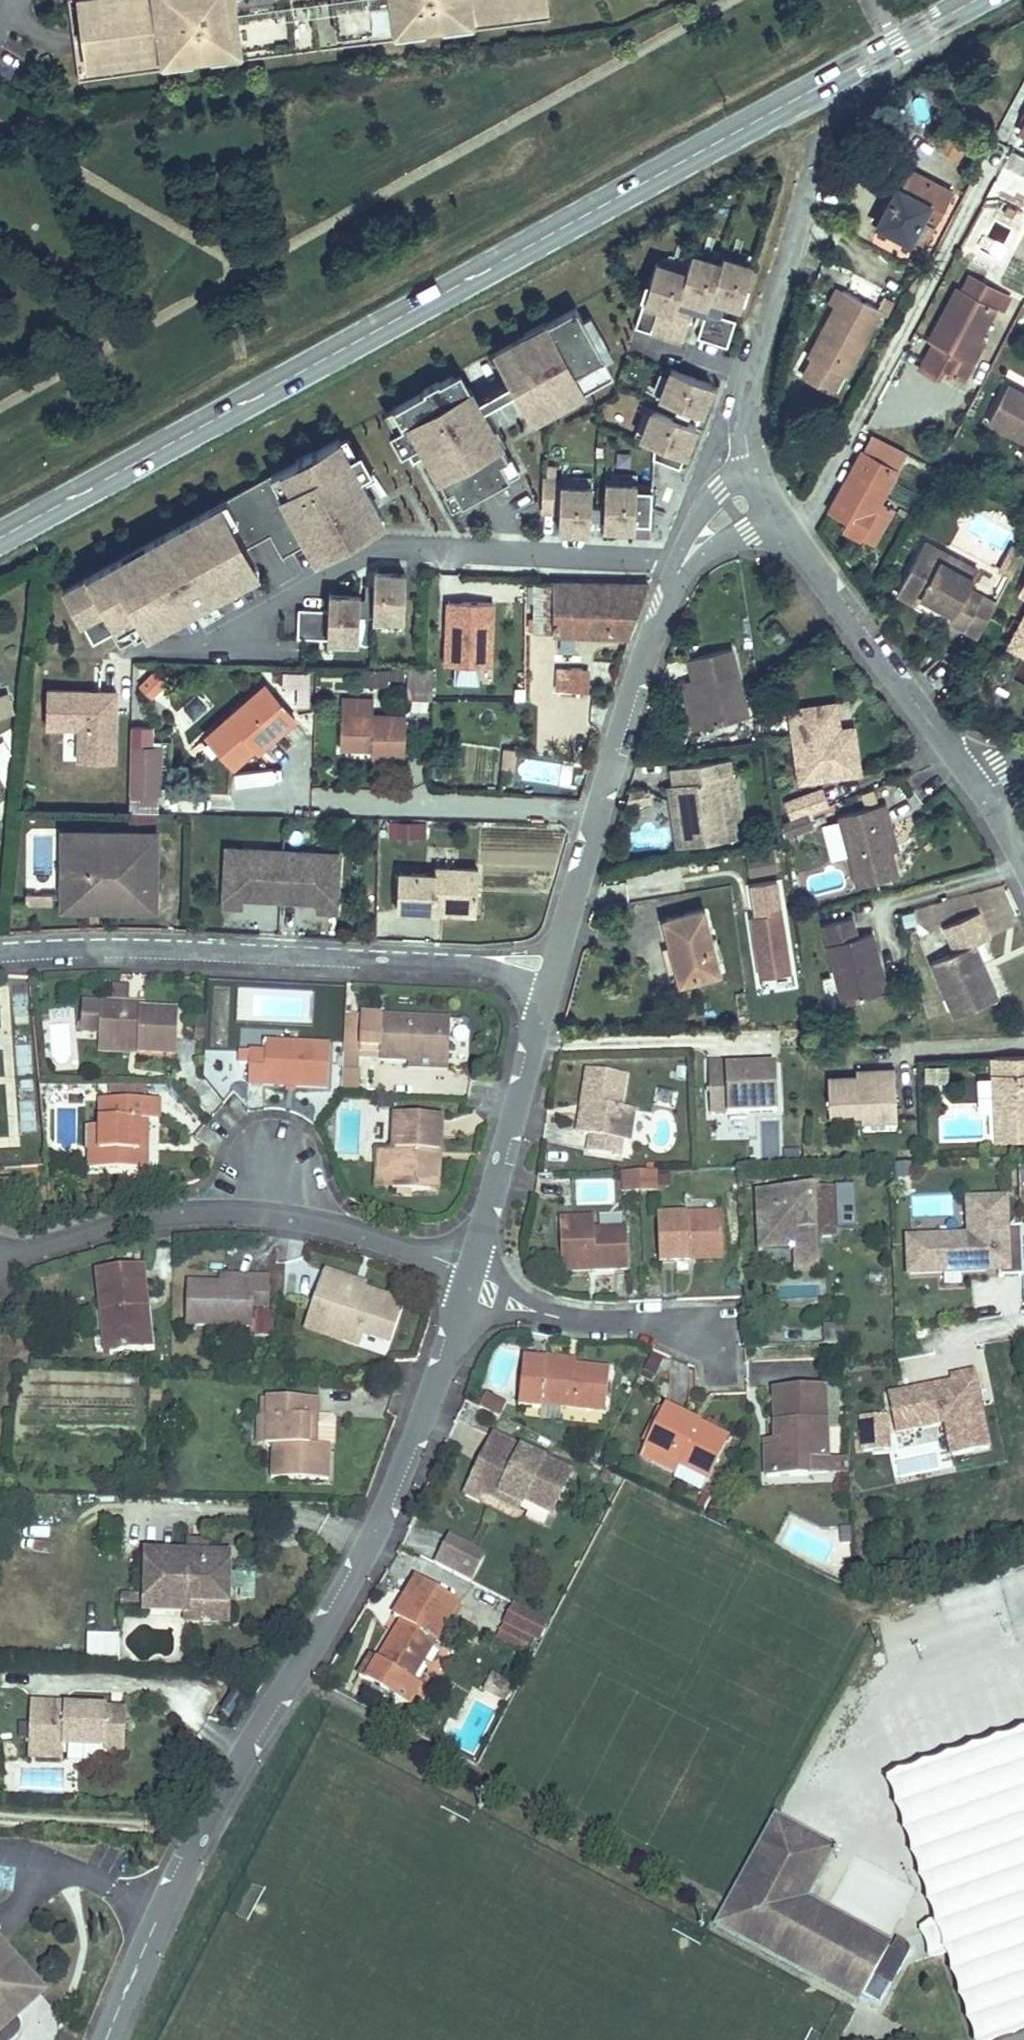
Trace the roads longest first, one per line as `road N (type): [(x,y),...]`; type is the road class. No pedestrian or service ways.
road 1 (secondary): [(972,0),(0,537)]
road 2 (residential): [(463,1279),(438,1363),(345,1575),(182,1852),(122,1980),(104,2039)]
road 3 (residential): [(0,954),(187,950),(497,965),(547,981)]
road 4 (residential): [(0,1259),(105,1224),(178,1210),(257,1211),(310,1219),(463,1279)]
road 5 (residential): [(680,569),(399,547),(363,554),(229,644)]
road 6 (residential): [(789,529),(806,515),(997,148)]
road 7 (residential): [(680,569),(547,981)]
road 8 (residential): [(752,472),(742,402),(817,153)]
road 9 (residential): [(981,791),(789,529)]
road 10 (residential): [(547,981),(463,1279)]
road 11 (residential): [(716,1365),(701,1332),(586,1319),(507,1300),(463,1279)]
road 12 (residential): [(752,472),(719,488),(697,520),(680,569)]

